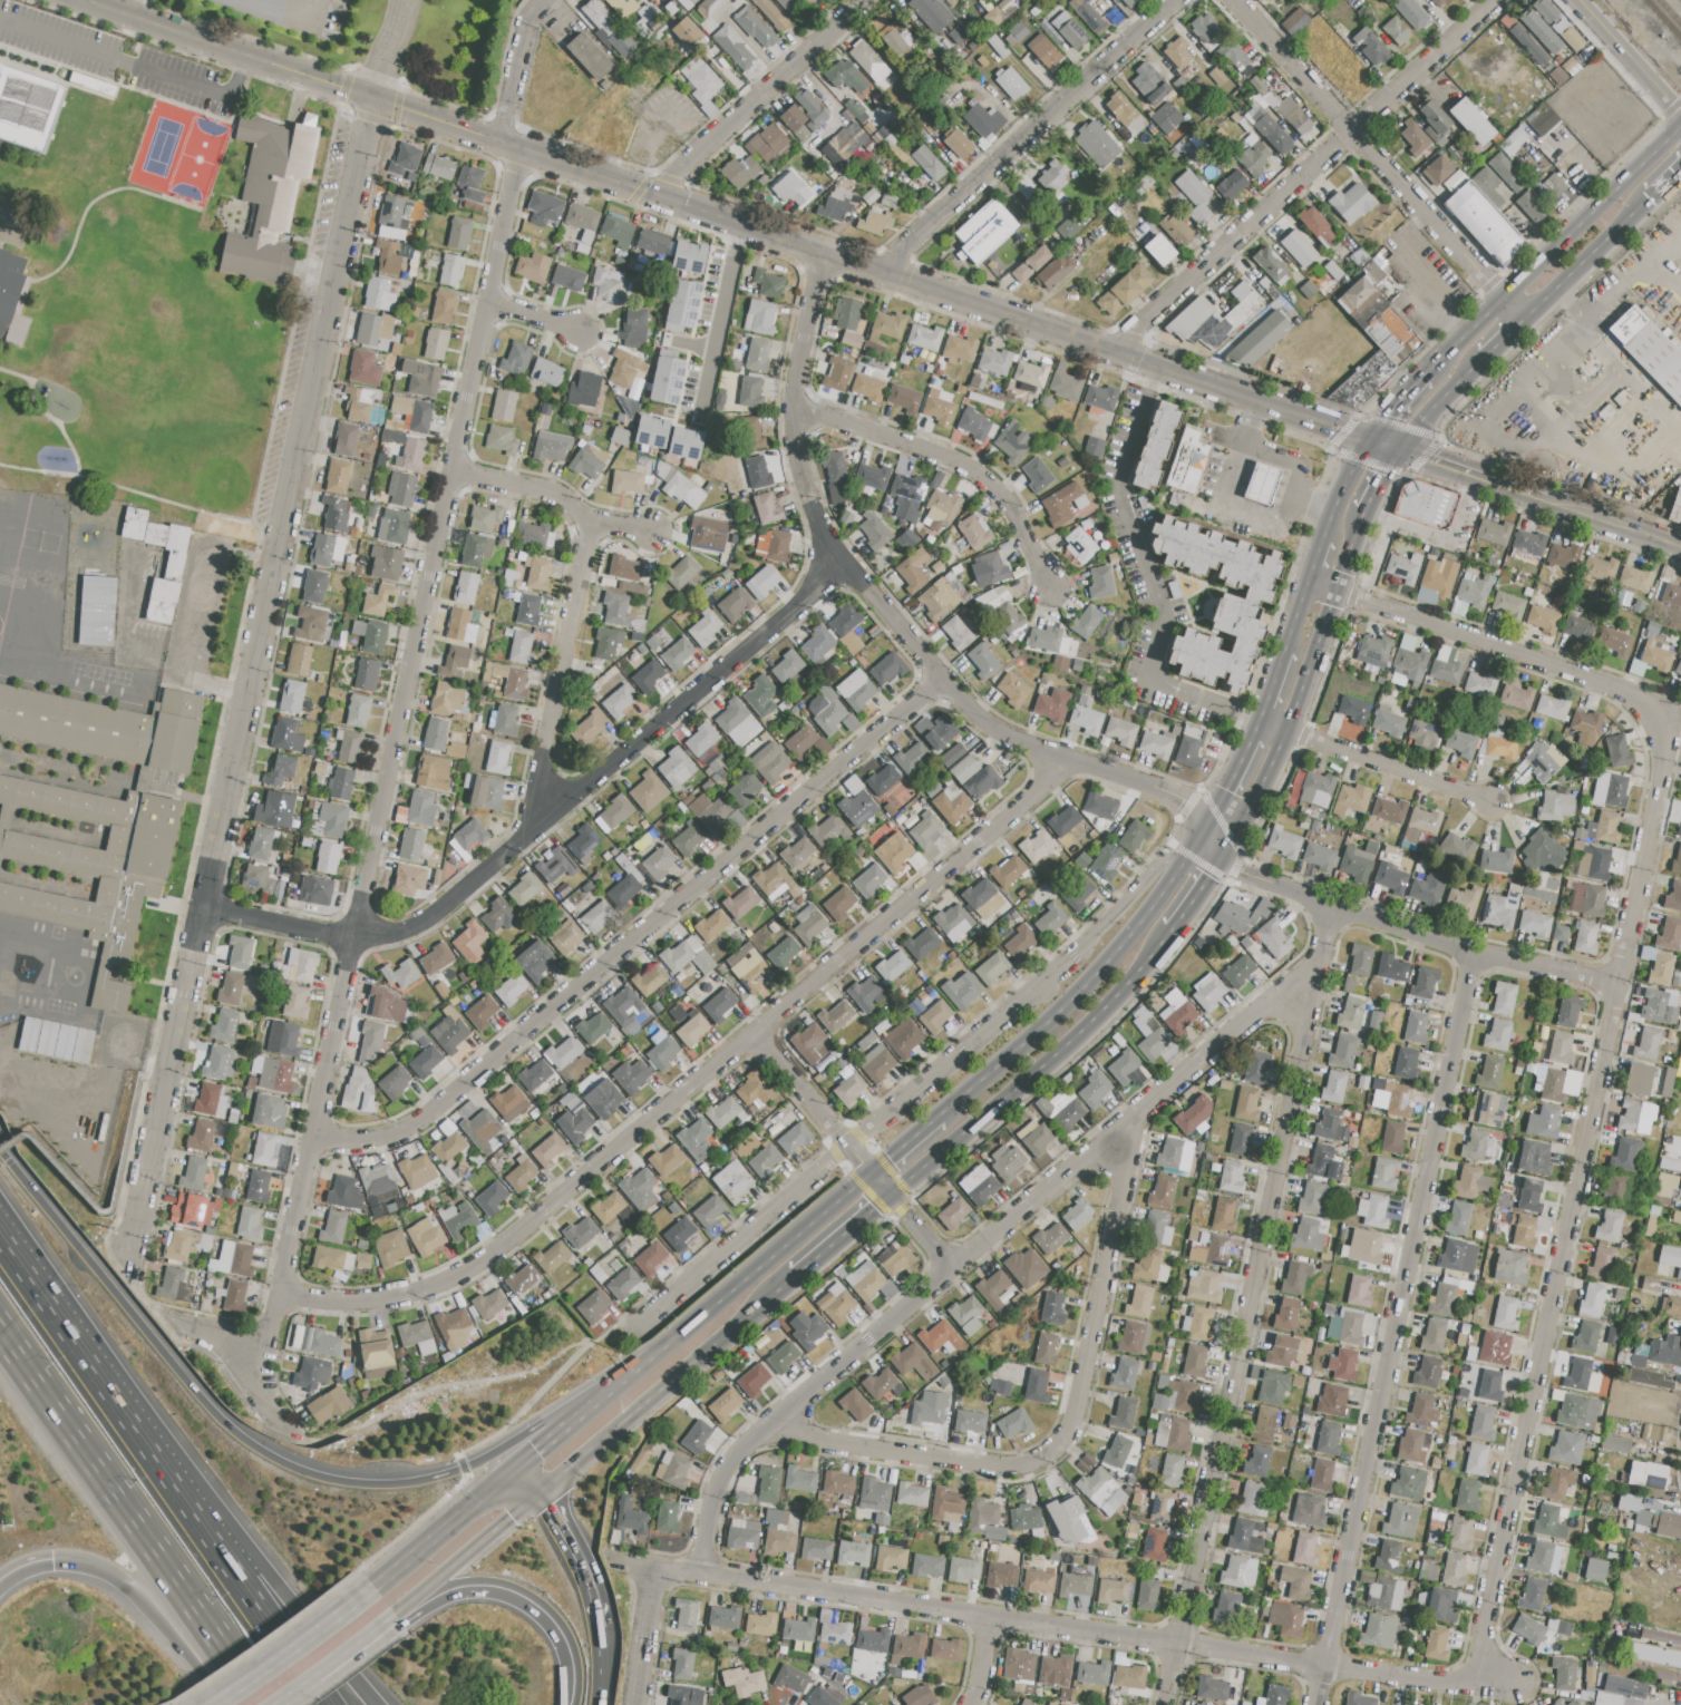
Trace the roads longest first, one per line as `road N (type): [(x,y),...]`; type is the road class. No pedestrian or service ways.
road 1 (tertiary): [(79,0),(1306,416)]
road 2 (residential): [(522,153),(332,1027),(285,1298),(253,1348)]
road 3 (residential): [(1477,1684),(1665,753),(1659,719)]
road 4 (residential): [(285,1298),(366,1304),(421,1296),(487,1259),(1068,761)]
road 5 (residential): [(605,1561),(1318,1665),(1520,1683)]
road 6 (residential): [(696,1575),(709,1502),(735,1450),(1320,951)]
road 7 (motorway): [(671,1341),(464,1470),(383,1485),(321,1478),(269,1456),(222,1421),(0,1152)]
road 8 (residential): [(1159,1704),(1328,906)]
road 9 (residential): [(819,251),(801,340),(796,449),(807,498),(841,563),(988,730),(1189,801),(1204,836)]
road 10 (residential): [(314,1134),(356,1140),(408,1128),(937,679)]
road 11 (residential): [(202,909),(356,938),(421,924),(841,563)]
road 12 (residential): [(1309,1704),(1473,955)]
road 13 (residential): [(129,1249),(146,1202),(280,530)]
road 14 (residential): [(761,1430),(1012,1468),(1047,1453),(1068,1432),(1130,1117)]
road 15 (residential): [(1114,349),(1490,0)]
road 16 (motorway): [(0,1324),(270,1704)]
road 17 (residential): [(1204,836),(1160,864),(1071,958),(861,1132)]
road 18 (residential): [(1204,836),(1234,868),(1328,906),(1473,955),(1619,983)]
road 19 (residential): [(280,530),(369,99)]
road 20 (residential): [(1231,0),(1522,318)]
road 21 (residential): [(876,270),(1173,0)]
road 22 (primary): [(890,1194),(1107,1005),(1169,929)]
road 23 (primary): [(1204,836),(1084,986),(942,1112)]
road 24 (residential): [(1659,719),(1627,692),(1308,578)]
road 25 (primary): [(1220,856),(1285,729),(1363,512)]
road 26 (motorway): [(204,1521),(0,1227)]
road 27 (residential): [(796,406),(950,460),(997,491),(1047,588)]
road 28 (residential): [(524,838),(593,523)]
road 29 (primary): [(541,1492),(777,1289)]
road 30 (primary): [(610,1392),(376,1588)]
road 31 (residential): [(655,196),(863,0)]
road 32 (residential): [(638,1328),(846,1144)]
road 33 (primary): [(869,1172),(671,1341)]
road 34 (motorway): [(398,1618),(451,1592),(509,1594),(557,1630),(570,1664),(568,1704)]
road 35 (motorway): [(50,1555),(97,1559),(132,1579),(241,1704)]
road 36 (primary): [(1680,124),(1502,298)]
road 37 (residential): [(1261,723),(1491,800)]
road 38 (tertiary): [(1465,471),(1680,549)]
road 39 (motorway): [(330,1704),(204,1521)]
road 40 (residential): [(451,474),(545,490),(593,523),(649,533)]
road 41 (primary): [(376,1588),(216,1704)]
road 42 (primary): [(398,1618),(541,1492)]
road 43 (motorway): [(375,1704),(266,1572)]
road 44 (residential): [(169,1324),(253,1348),(280,1417)]
road 45 (residential): [(846,1144),(949,1267)]
road 46 (primary): [(1522,318),(1635,206)]
road 47 (residential): [(1576,0),(1680,115)]
road 48 (residential): [(544,0),(524,29),(496,143)]
road 49 (motorway): [(601,1630),(576,1553),(541,1492)]
road 50 (residential): [(751,1031),(846,1144)]
road 51 (primary): [(777,1289),(890,1194)]
road 52 (primary): [(281,1704),(398,1618)]
road 53 (residential): [(652,1568),(633,1704)]

